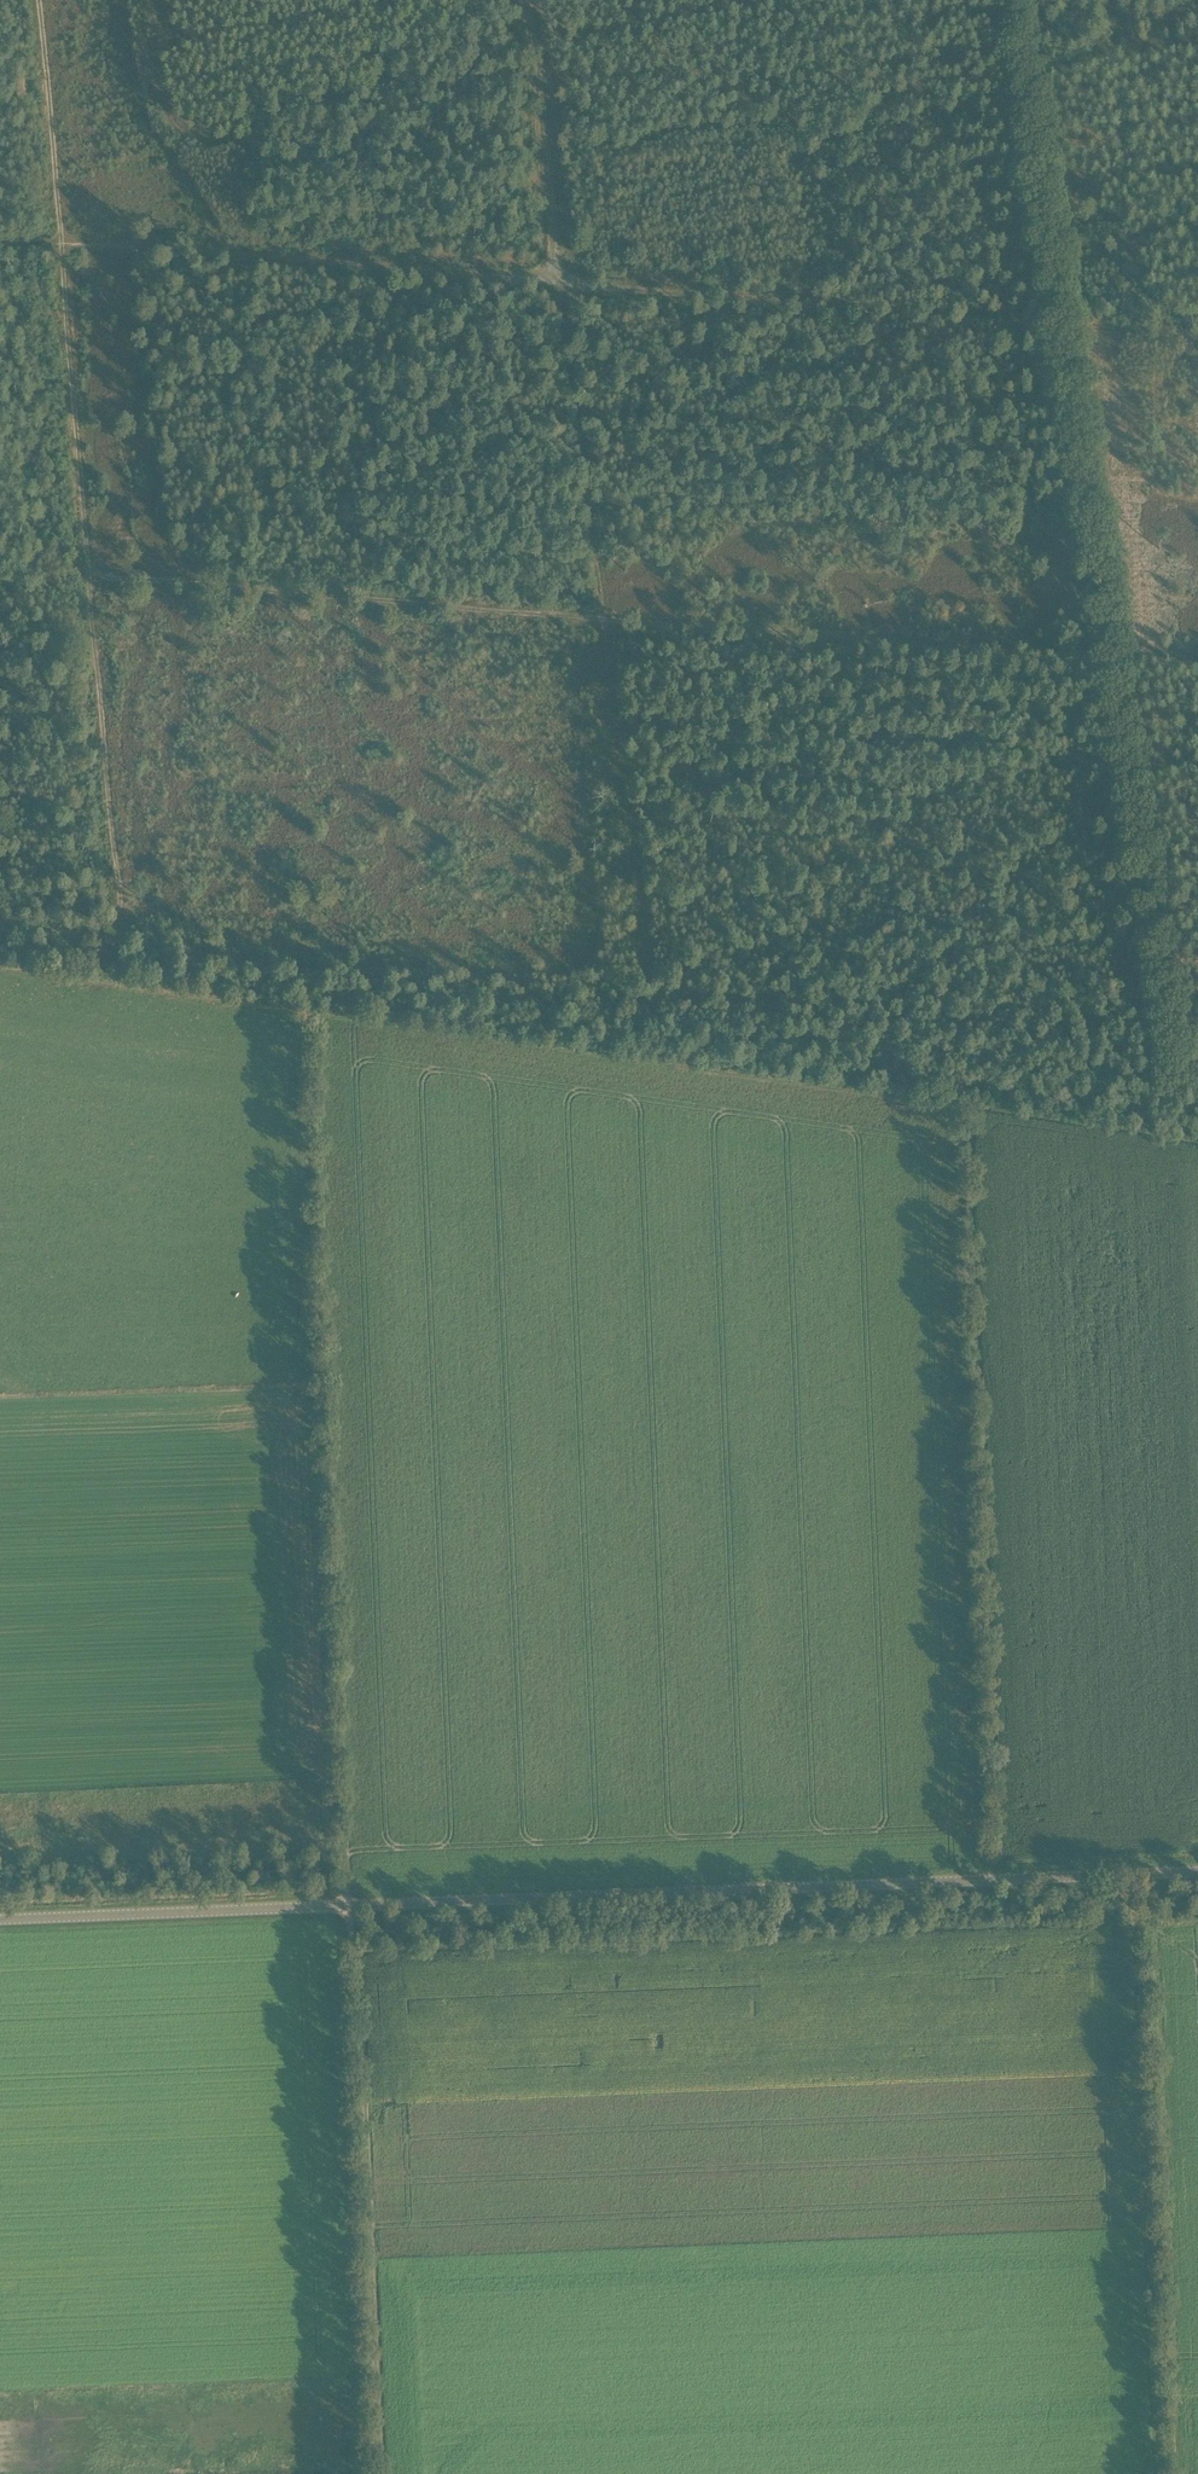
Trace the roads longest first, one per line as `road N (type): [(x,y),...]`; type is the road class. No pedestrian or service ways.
road 1 (track): [(653,1018),(111,939),(122,918),(61,243)]
road 2 (track): [(0,573),(90,573),(1197,666)]
road 3 (unclassified): [(0,1915),(1197,1867)]
road 4 (track): [(1184,1099),(1058,323)]
road 5 (track): [(559,279),(613,617),(653,1018)]
road 6 (track): [(1058,323),(559,279)]
road 7 (track): [(1147,1093),(653,1018)]
road 8 (track): [(559,279),(92,242)]
road 9 (track): [(1058,323),(1009,0)]
road 10 (track): [(522,0),(559,279)]
road 11 (track): [(61,243),(40,0)]
road 12 (track): [(1197,336),(1058,323)]

